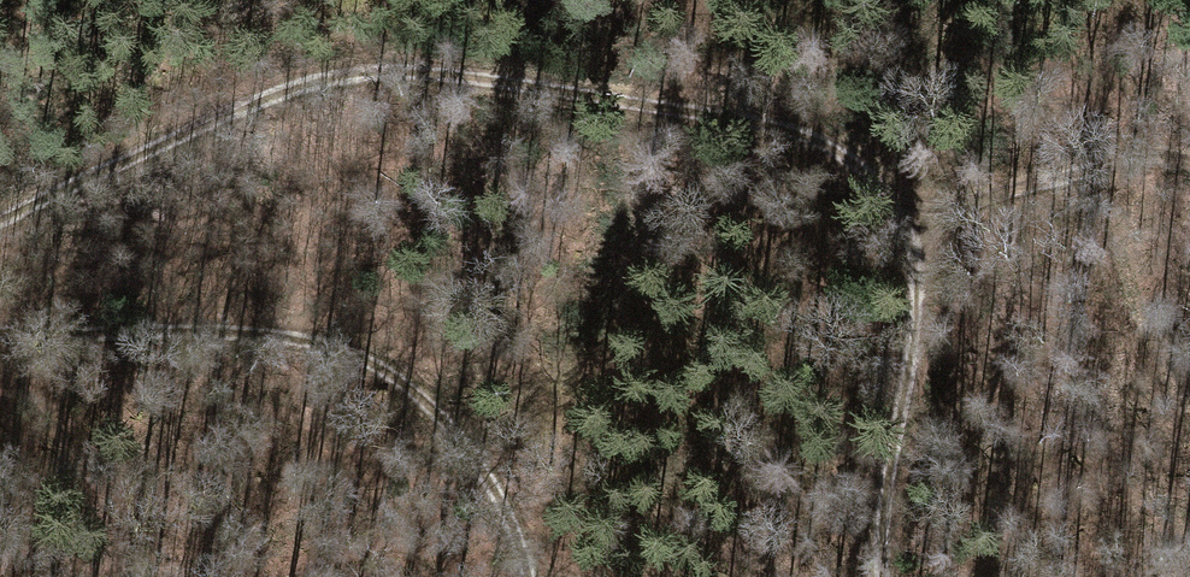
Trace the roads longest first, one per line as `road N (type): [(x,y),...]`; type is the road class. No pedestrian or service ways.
road 1 (track): [(0,226),(290,90),(390,71),(634,99),(814,135),(920,217),(1133,164),(1189,166)]
road 2 (track): [(0,323),(213,331),(355,355),(438,402),(533,576)]
road 3 (track): [(920,217),(892,576)]

